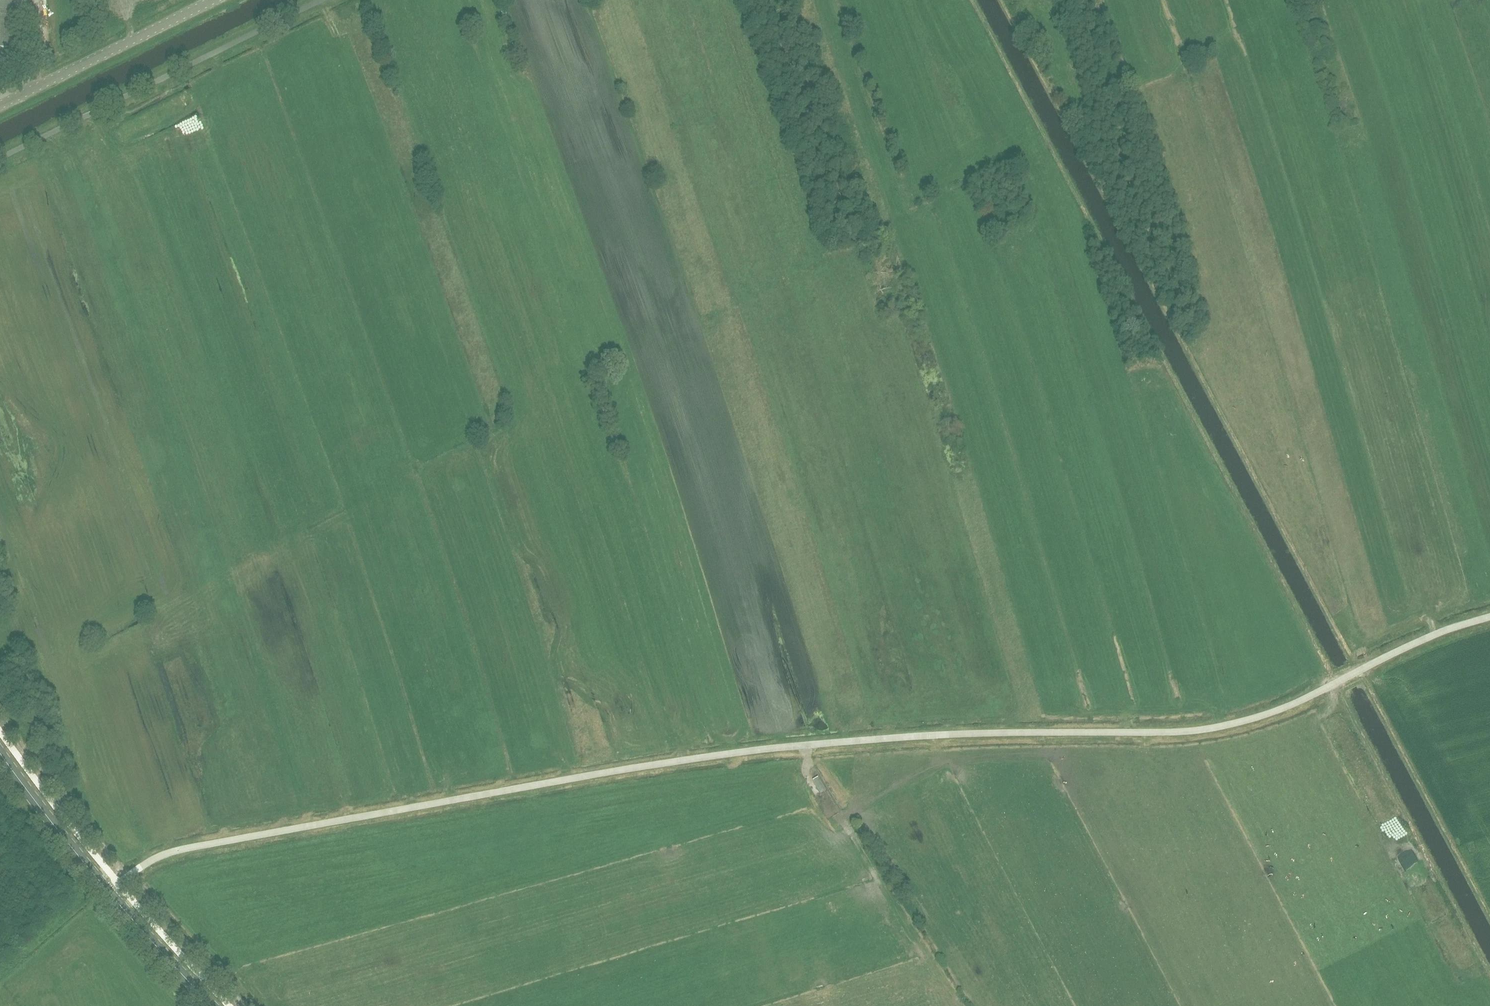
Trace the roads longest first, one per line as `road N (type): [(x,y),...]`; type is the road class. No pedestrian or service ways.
road 1 (unclassified): [(109,891),(155,858),(190,847),(717,755),(986,733),(1224,725),(1295,703),(1419,641),(1489,617)]
road 2 (unclassified): [(0,158),(321,0)]
road 3 (unclassified): [(0,105),(213,0)]
road 4 (secondary): [(109,891),(0,752)]
road 5 (secondary): [(212,1005),(109,891)]

